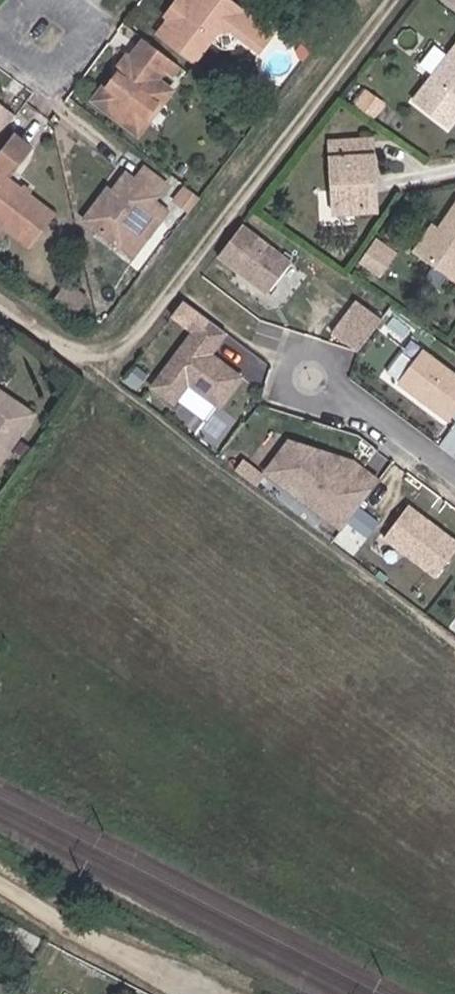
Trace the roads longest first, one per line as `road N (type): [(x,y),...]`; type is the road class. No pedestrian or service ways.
road 1 (track): [(391,0),(113,392)]
road 2 (residential): [(0,887),(206,993)]
road 3 (residential): [(338,389),(336,359),(306,345),(284,356),(276,386),(302,406)]
road 4 (residential): [(454,476),(338,389)]

